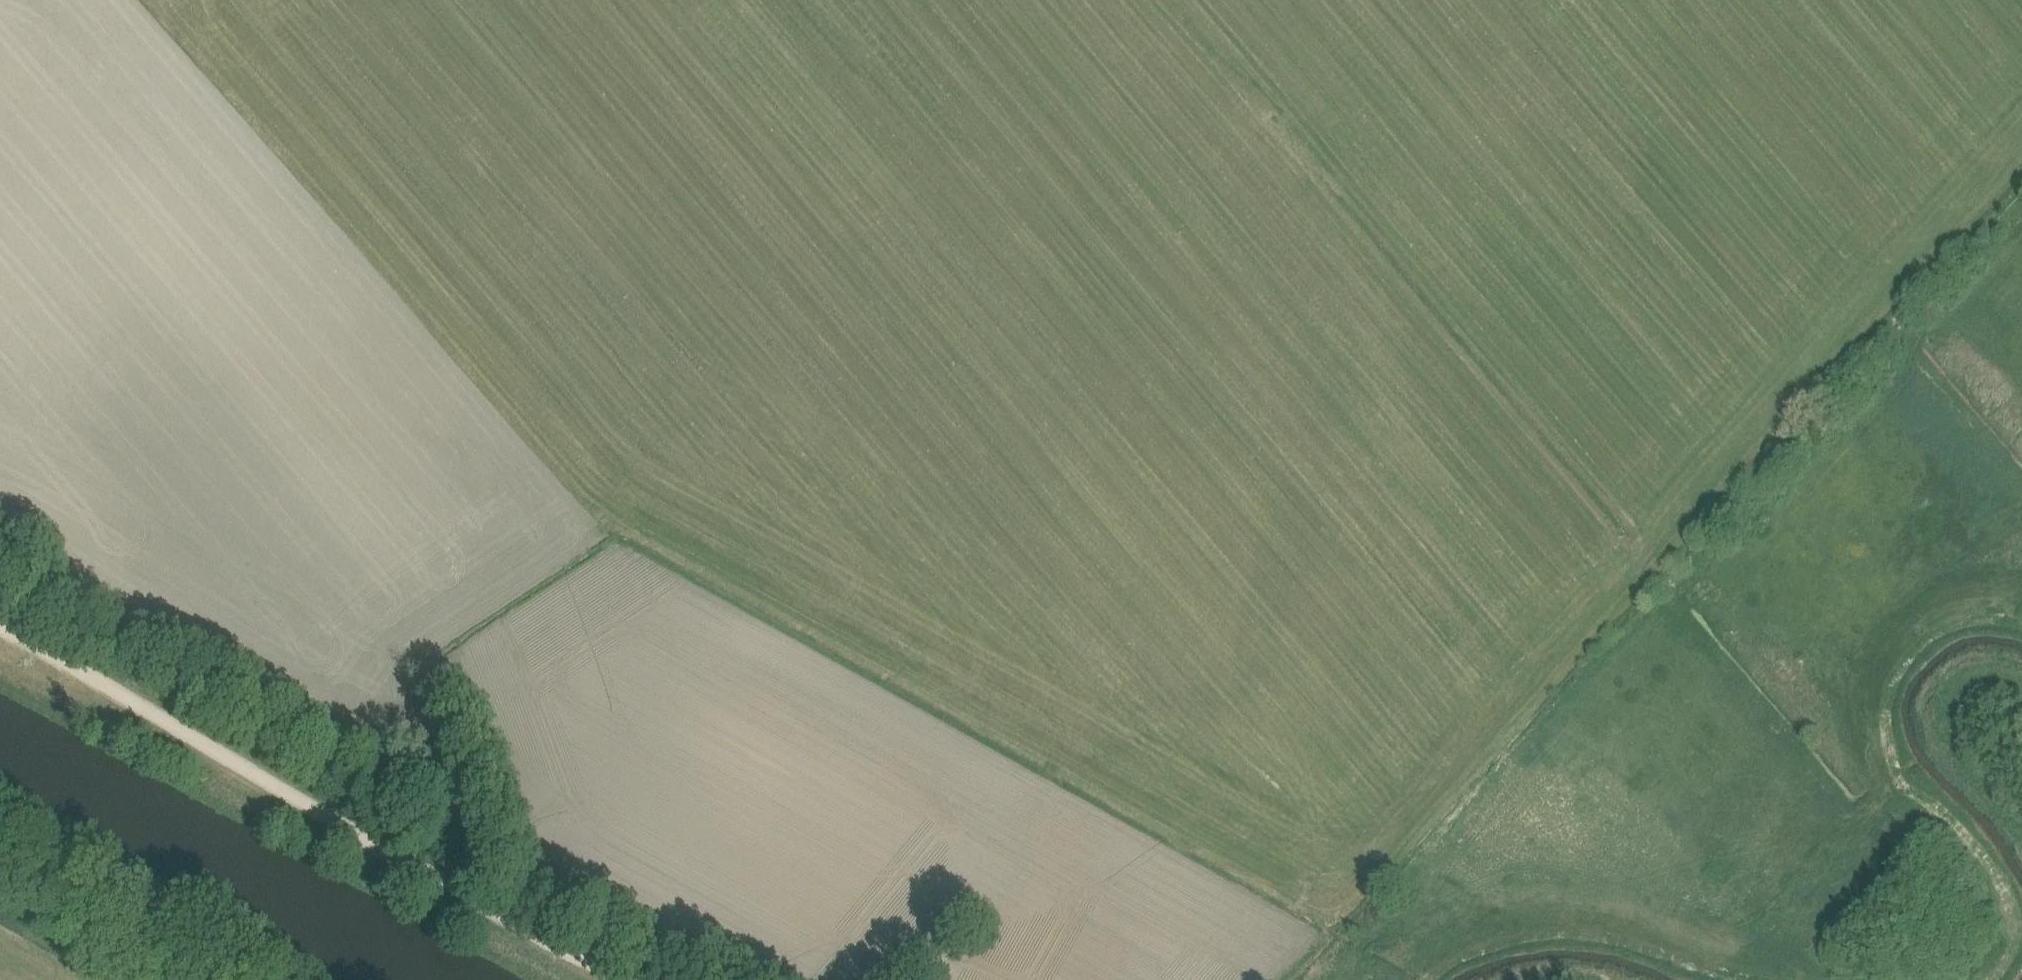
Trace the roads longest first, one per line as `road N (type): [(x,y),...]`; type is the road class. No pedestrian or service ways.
road 1 (track): [(0,617),(623,979)]
road 2 (unclassified): [(228,979),(0,856)]

